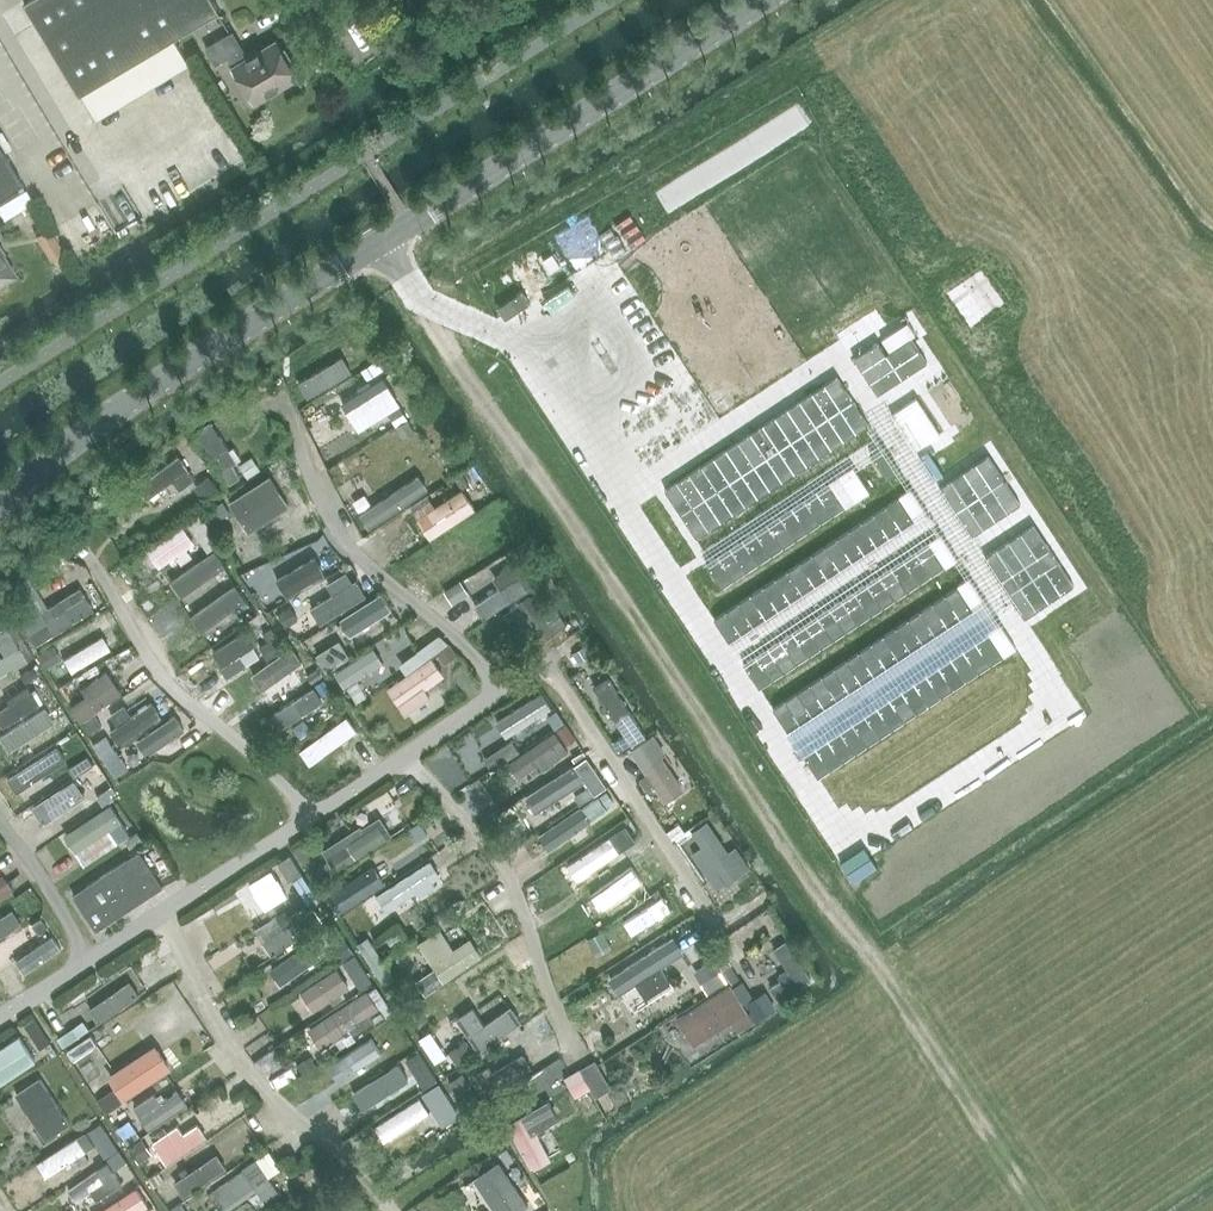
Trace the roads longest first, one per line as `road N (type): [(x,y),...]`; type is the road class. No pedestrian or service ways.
road 1 (track): [(1034,1210),(881,966),(793,873),(412,291)]
road 2 (residential): [(378,249),(412,291),(510,332),(822,807)]
road 3 (unclassified): [(0,1012),(511,678)]
road 4 (tertiary): [(378,249),(767,0)]
road 5 (tertiary): [(0,508),(157,384),(378,249)]

